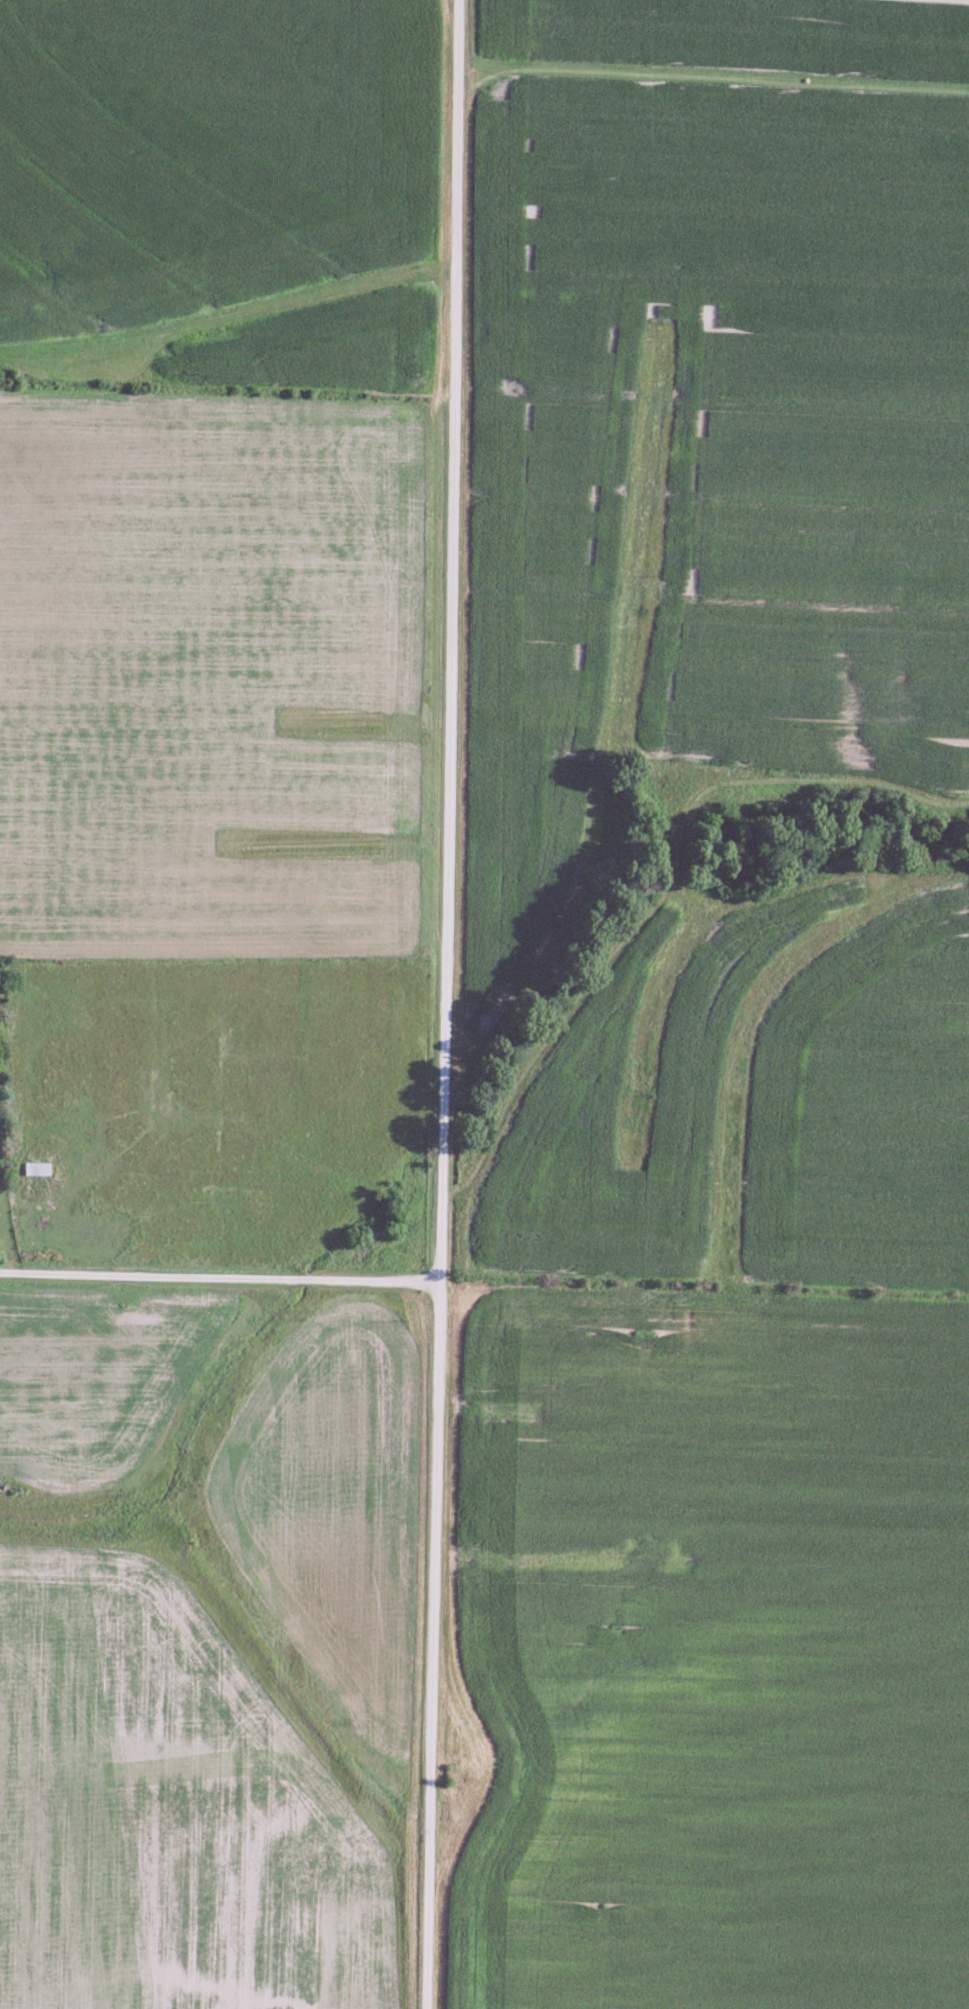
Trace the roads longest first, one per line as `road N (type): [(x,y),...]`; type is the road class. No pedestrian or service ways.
road 1 (residential): [(426,2008),(458,0)]

